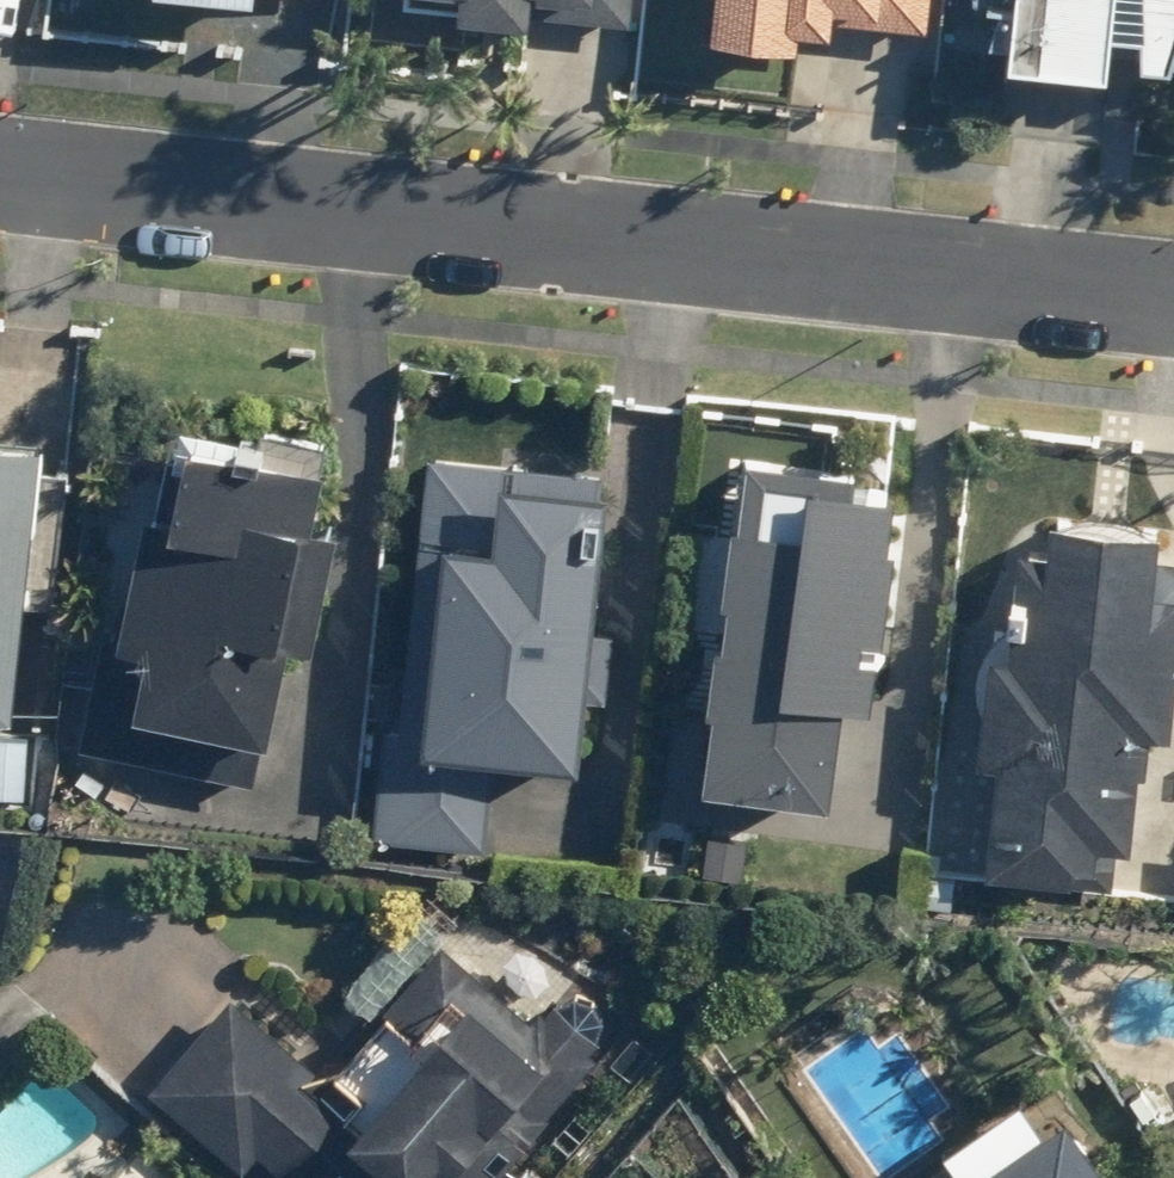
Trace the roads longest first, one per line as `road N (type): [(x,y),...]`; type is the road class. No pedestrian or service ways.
road 1 (residential): [(0,173),(1173,300)]

